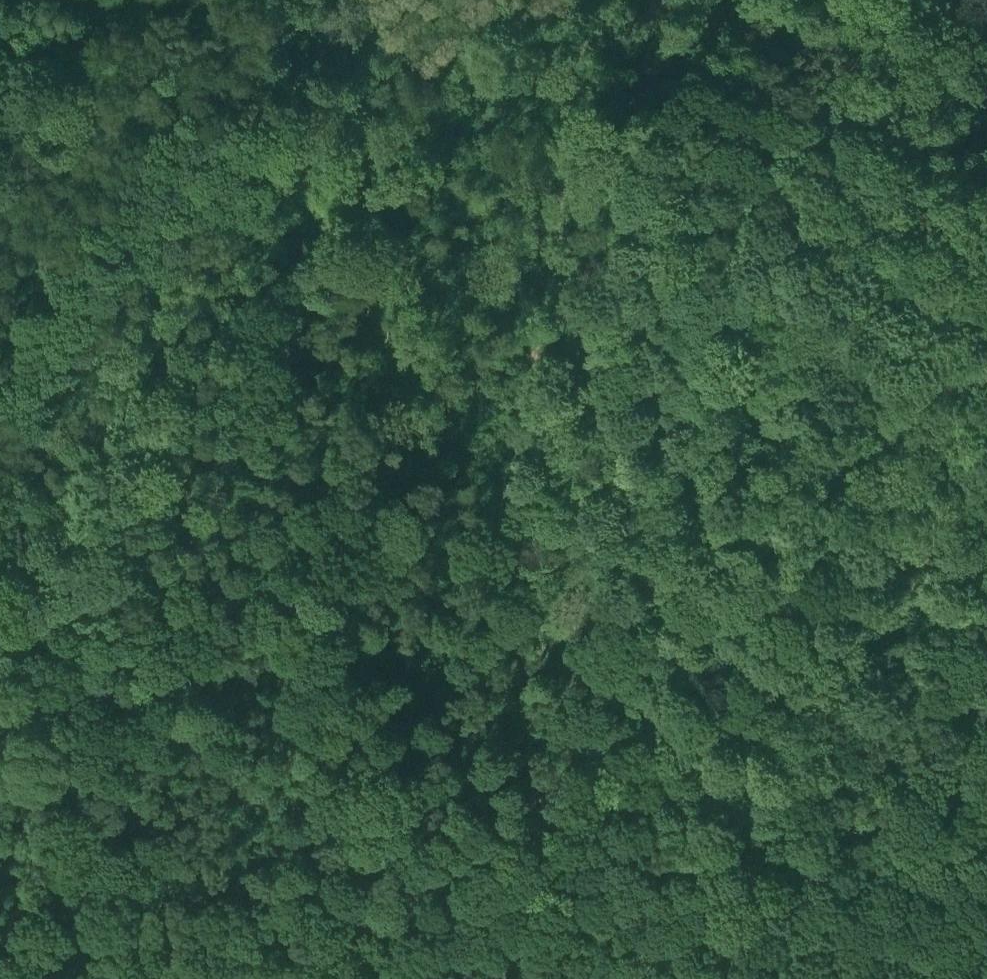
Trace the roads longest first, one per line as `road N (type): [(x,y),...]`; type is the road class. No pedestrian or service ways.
road 1 (track): [(734,978),(704,835),(707,717),(809,514),(840,471),(879,434),(986,388)]

